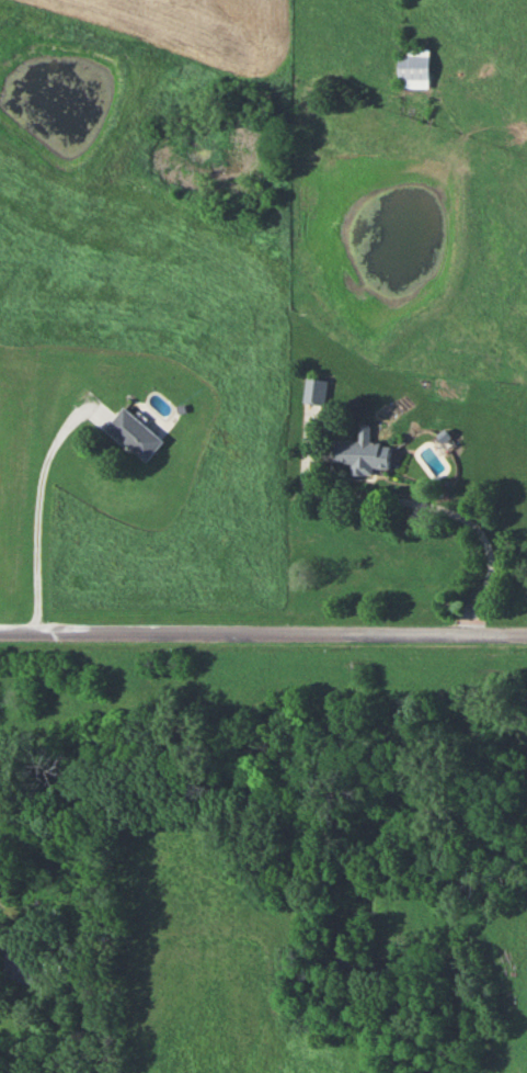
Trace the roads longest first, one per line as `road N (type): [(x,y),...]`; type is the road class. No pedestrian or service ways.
road 1 (residential): [(0,632),(526,631)]

